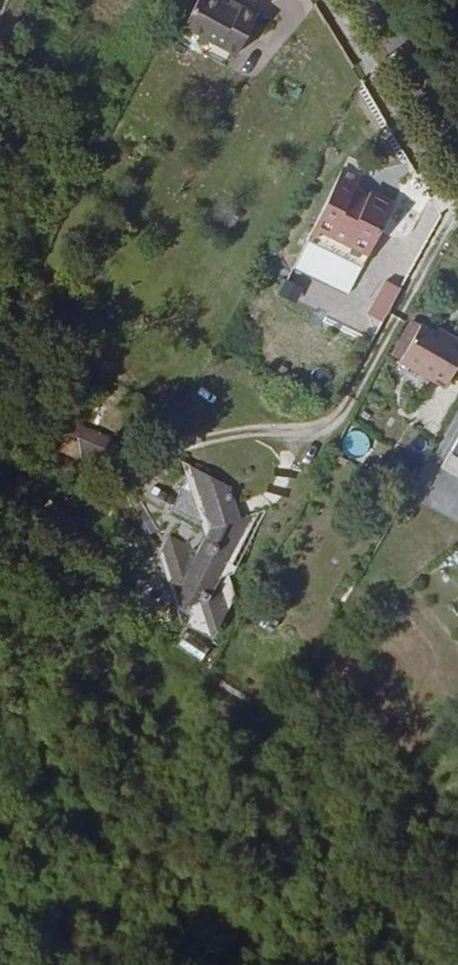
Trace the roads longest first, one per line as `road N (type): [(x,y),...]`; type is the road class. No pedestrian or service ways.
road 1 (tertiary): [(375,0),(457,142)]

